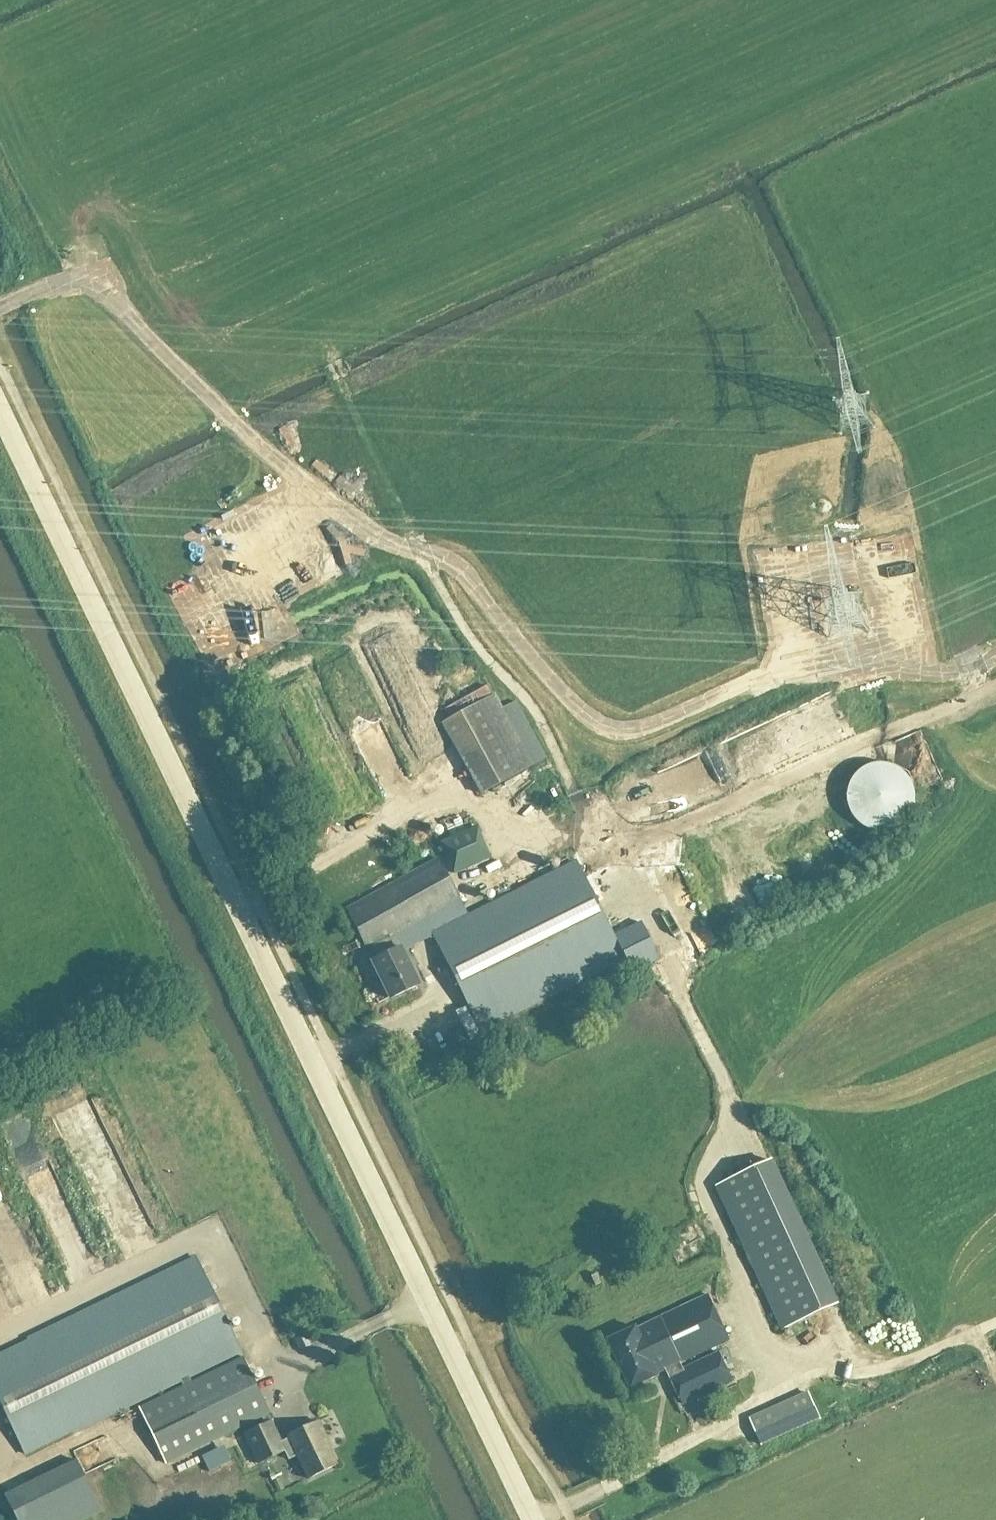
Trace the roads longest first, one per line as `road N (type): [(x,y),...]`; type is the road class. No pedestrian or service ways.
road 1 (tertiary): [(532,1519),(0,410)]

